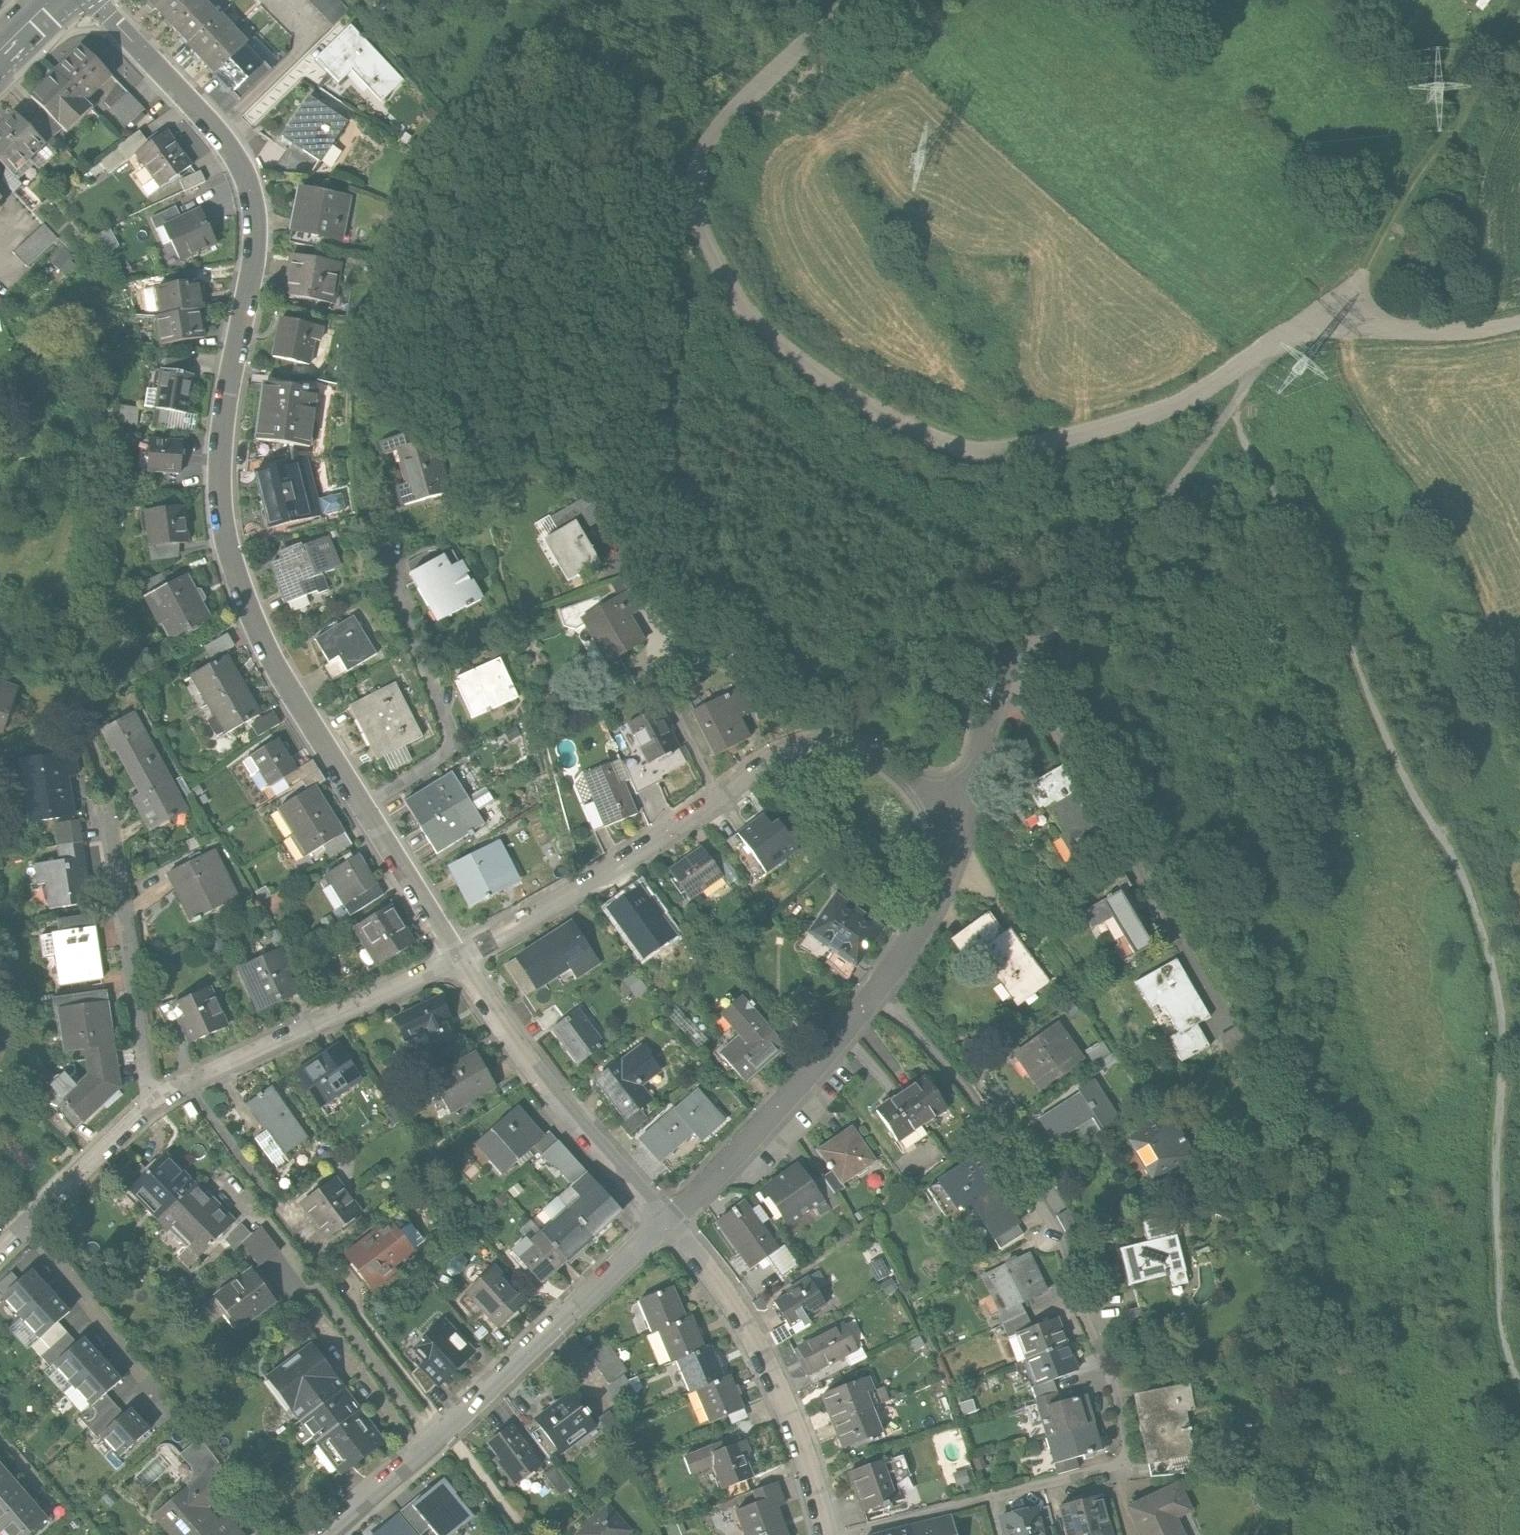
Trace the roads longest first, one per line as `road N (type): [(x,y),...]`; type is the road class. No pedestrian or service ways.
road 1 (residential): [(91,0),(219,133),(244,174),(253,267),(219,470),(236,581),(272,664),(458,961)]
road 2 (unclassified): [(847,0),(764,61),(700,152),(691,191),(704,247),(746,319),(839,392),(941,446),(995,455),(1154,416),(1202,396),(1309,325),(1347,317)]
road 3 (track): [(1519,1384),(1500,1307),(1505,1049),(1483,934),(1465,884),(1387,743),(1324,571),(1241,445),(1234,403)]
road 4 (residential): [(845,1534),(1116,1464),(1124,1455),(1116,1390),(1071,1290),(1058,1238),(960,1081),(871,995)]
road 5 (track): [(1519,838),(1406,567),(1403,479),(1309,325)]
road 6 (residential): [(932,805),(897,766),(863,747),(781,754),(458,961)]
road 7 (residential): [(334,1534),(449,1440),(665,1223)]
road 8 (residential): [(665,1223),(739,1314),(765,1361),(808,1464),(826,1534)]
road 9 (track): [(1234,403),(1099,590),(1007,666)]
road 10 (track): [(1347,317),(1436,149),(1519,21)]
road 11 (residential): [(153,1101),(458,961)]
road 12 (residential): [(458,961),(553,1096),(665,1223)]
road 13 (residential): [(665,1223),(812,1072),(871,995)]
road 14 (residential): [(153,1101),(105,810)]
road 15 (residential): [(0,1250),(153,1101)]
road 16 (residential): [(871,995),(938,891),(944,838),(932,805)]
road 17 (residential): [(1007,666),(981,759),(932,805)]

